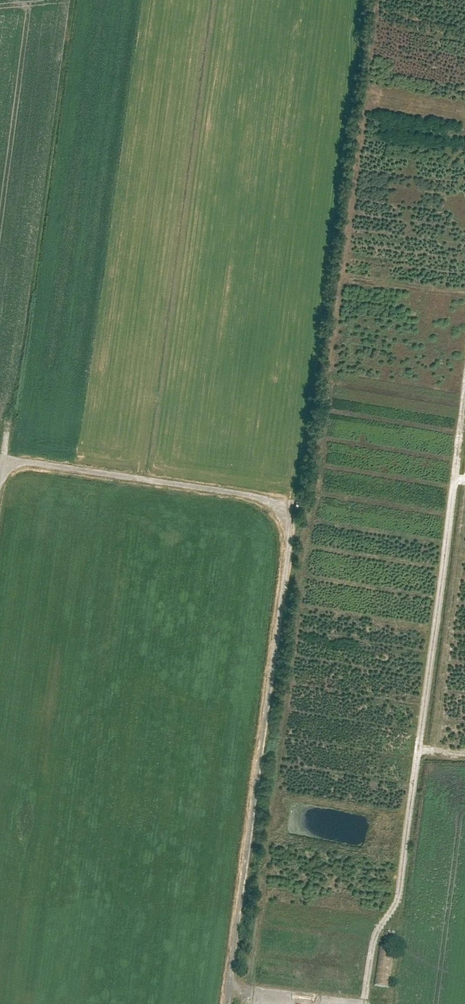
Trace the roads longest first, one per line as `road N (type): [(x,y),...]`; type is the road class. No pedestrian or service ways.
road 1 (unclassified): [(0,484),(20,461),(254,497),(287,518),(227,1003)]
road 2 (track): [(364,1003),(374,941),(400,891),(464,392)]

